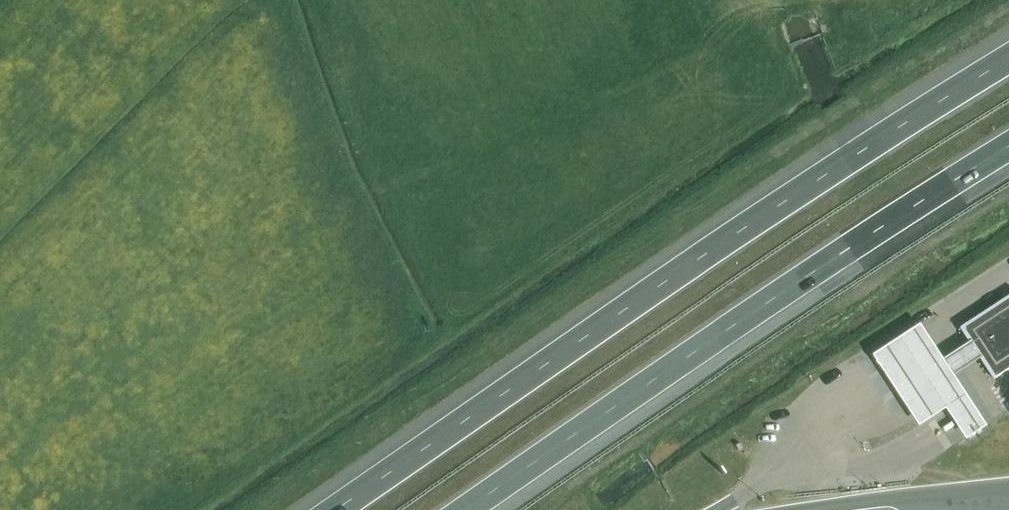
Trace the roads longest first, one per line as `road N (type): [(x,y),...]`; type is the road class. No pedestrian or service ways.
road 1 (motorway): [(1008,60),(788,200),(335,509)]
road 2 (motorway): [(468,509),(1008,148)]

